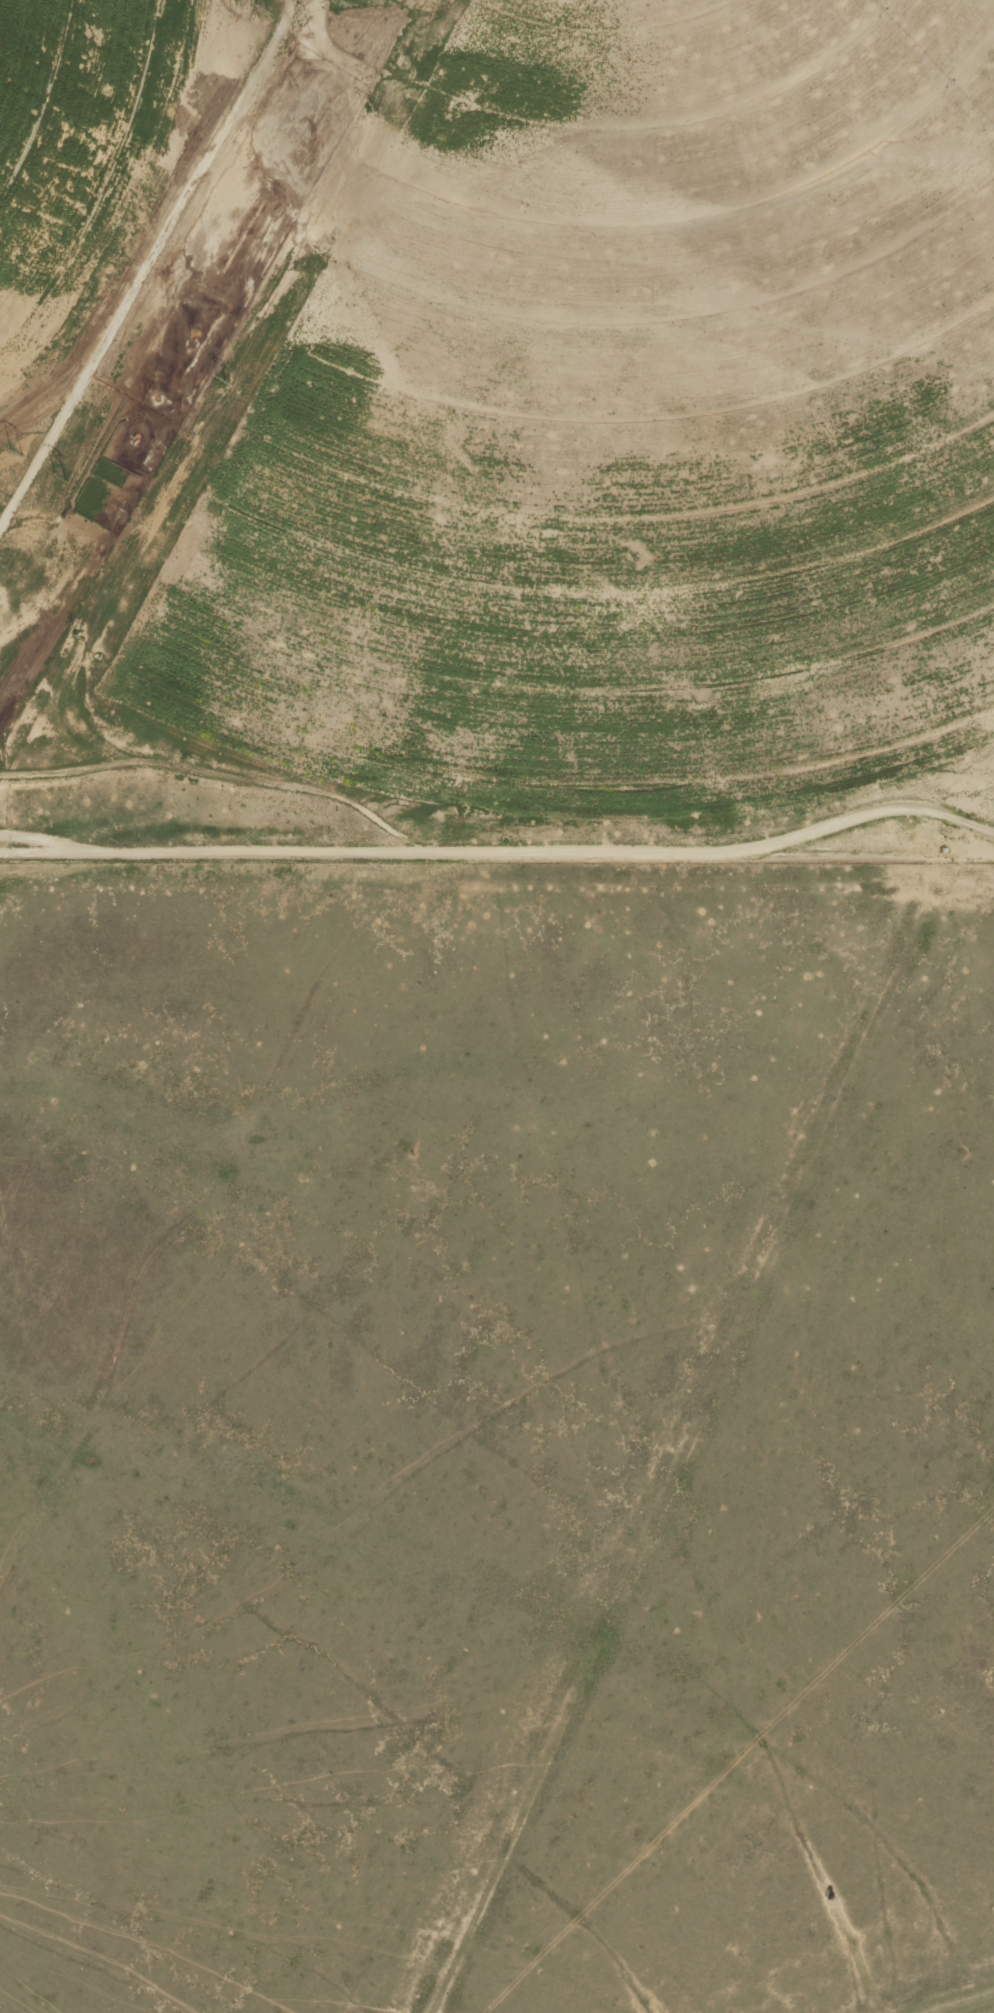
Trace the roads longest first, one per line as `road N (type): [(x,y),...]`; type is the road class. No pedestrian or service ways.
road 1 (residential): [(0,1600),(61,1579),(178,1426),(193,1331),(230,1193),(348,911),(422,661),(533,351),(685,0)]

